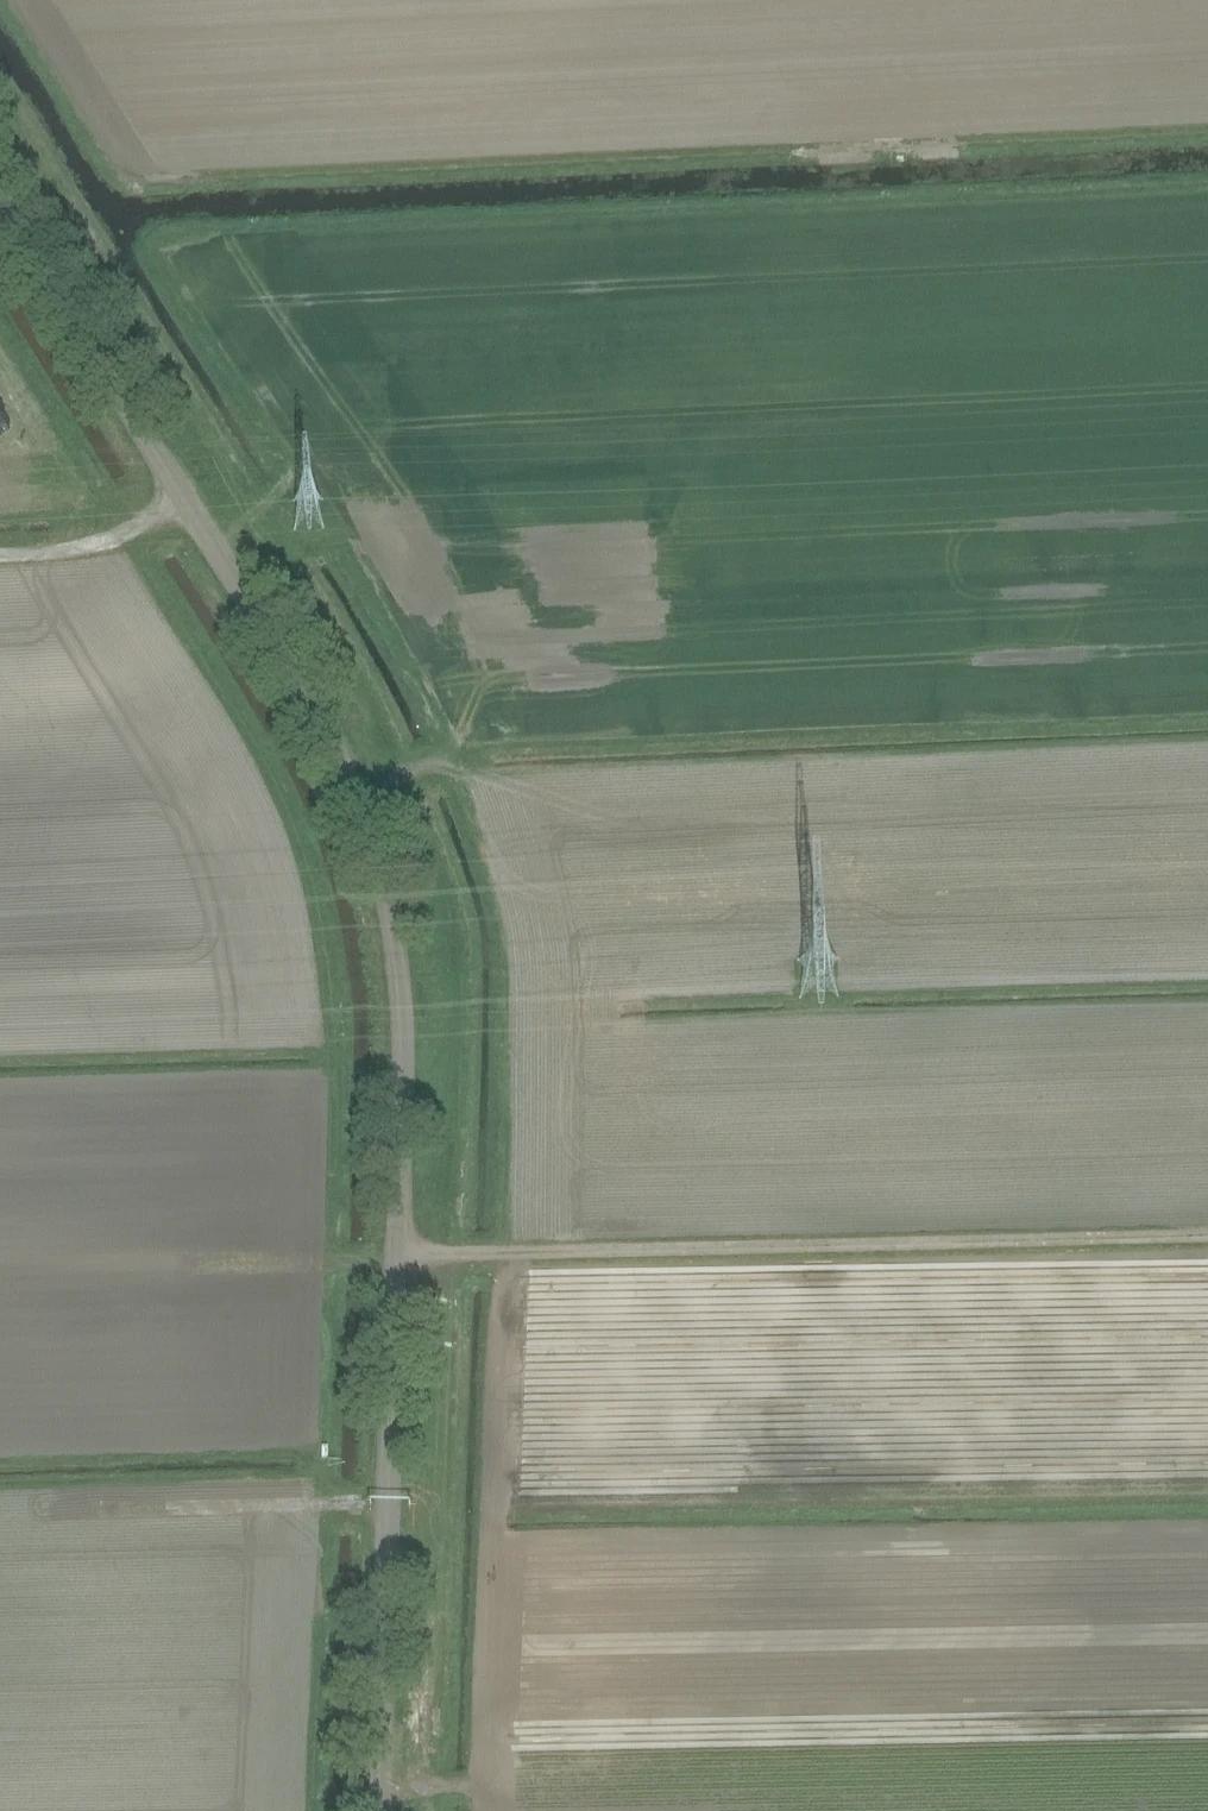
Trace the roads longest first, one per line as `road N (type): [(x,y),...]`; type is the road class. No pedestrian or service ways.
road 1 (unclassified): [(369,1810),(401,1032),(379,867),(319,720),(0,204)]
road 2 (track): [(397,1258),(1207,1239)]

